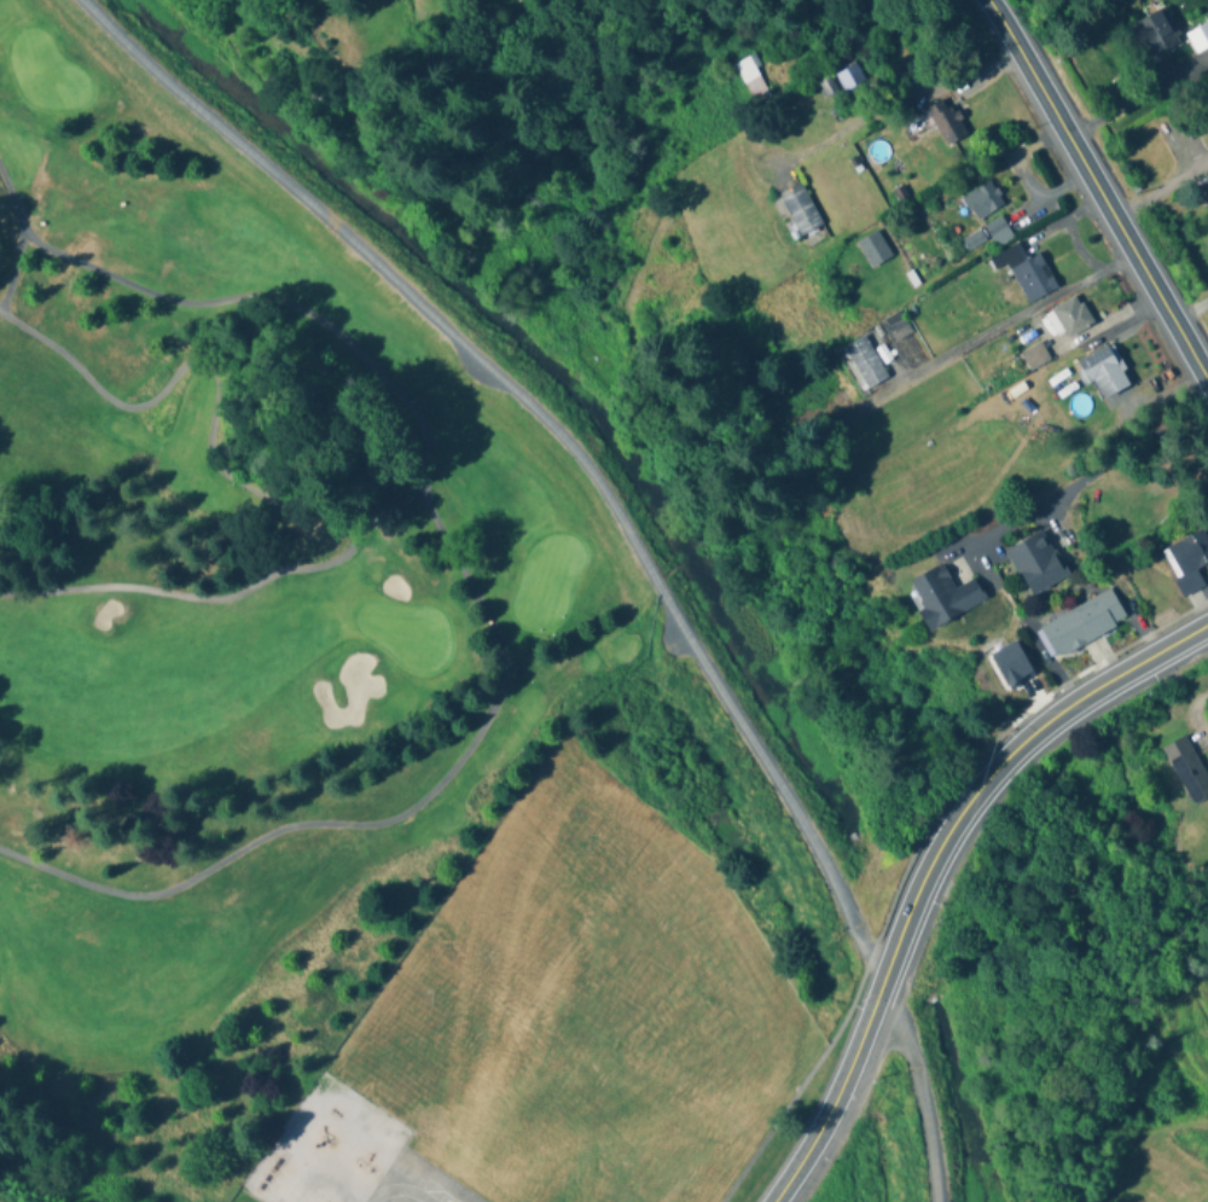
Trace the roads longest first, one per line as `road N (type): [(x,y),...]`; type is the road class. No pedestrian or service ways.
road 1 (tertiary): [(773,1201),(830,1110),(911,907),(993,771),(1049,722),(1207,629)]
road 2 (secondary): [(986,0),(1207,373)]

